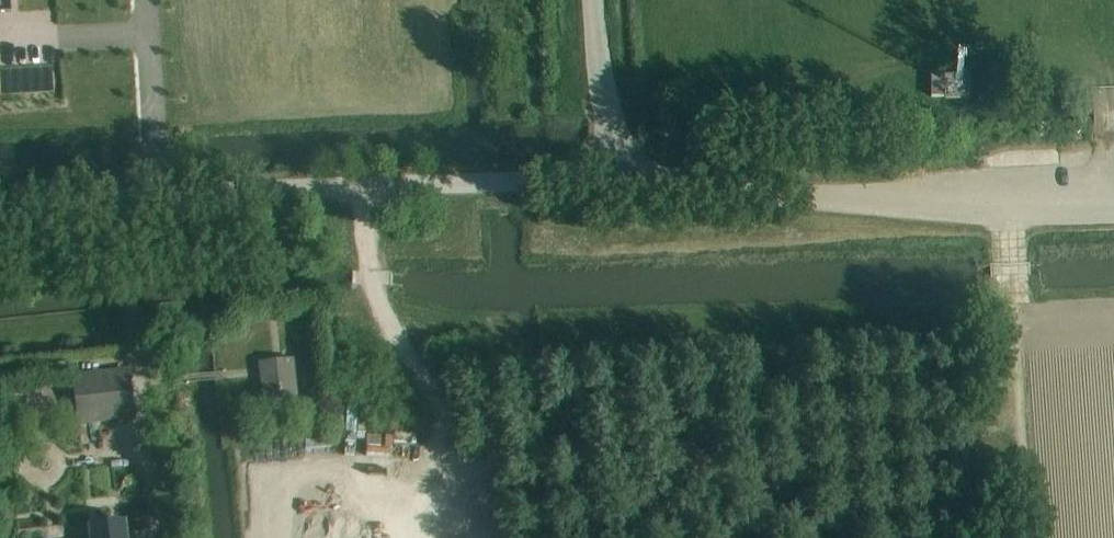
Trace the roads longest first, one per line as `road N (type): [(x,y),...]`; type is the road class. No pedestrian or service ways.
road 1 (unclassified): [(0,212),(141,196),(611,180)]
road 2 (unclassified): [(611,180),(918,206),(1113,211)]
road 3 (track): [(1029,537),(1006,209)]
road 4 (unclassified): [(611,180),(593,0)]
road 5 (track): [(1108,87),(1108,211)]

